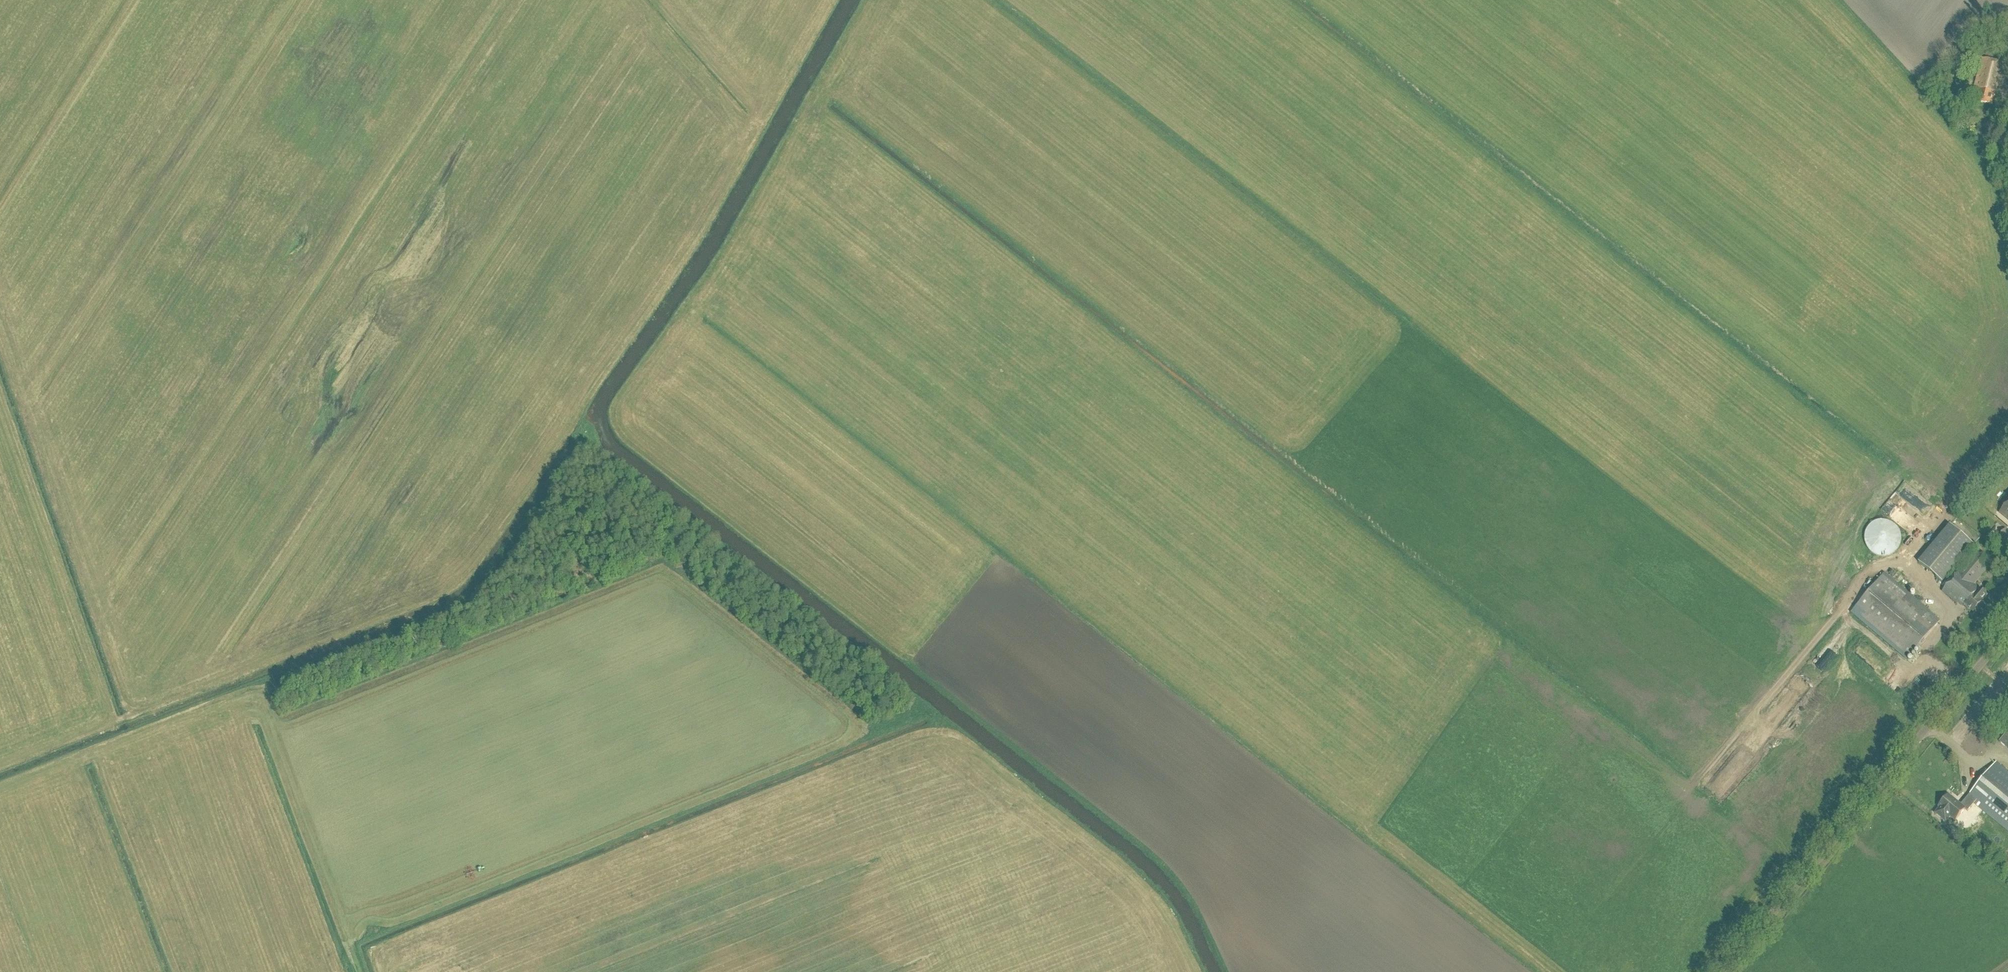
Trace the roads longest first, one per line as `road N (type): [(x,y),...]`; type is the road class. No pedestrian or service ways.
road 1 (tertiary): [(1725,971),(2007,631)]

